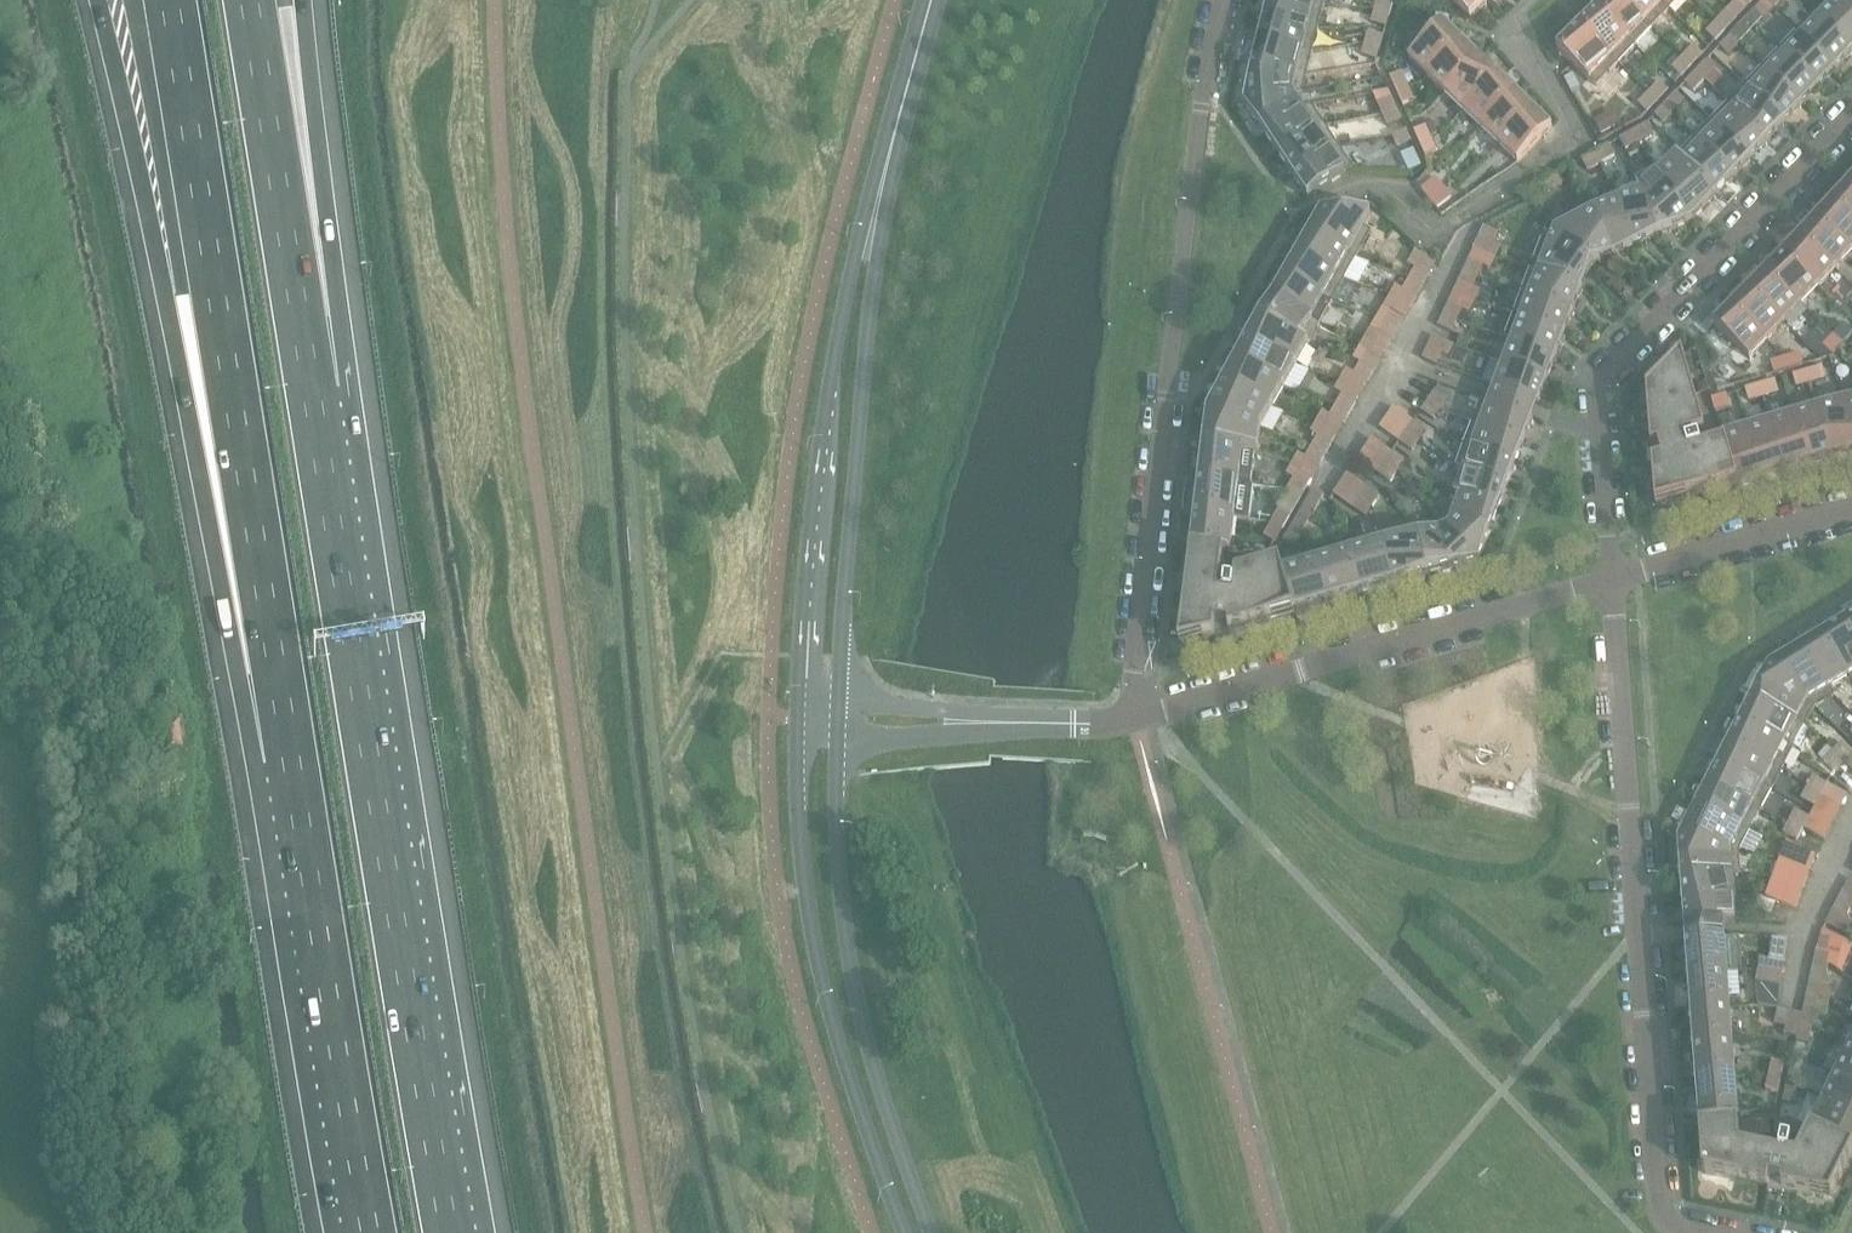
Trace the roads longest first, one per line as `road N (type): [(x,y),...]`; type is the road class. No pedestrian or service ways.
road 1 (motorway): [(452,1232),(313,389)]
road 2 (motorway): [(95,0),(291,759)]
road 3 (motorway): [(170,0),(291,759)]
road 4 (residential): [(1226,0),(1188,178),(1133,714)]
road 5 (residential): [(1707,1232),(1674,1224),(1660,1200),(1638,821),(1613,585)]
road 6 (residential): [(1613,585),(1594,389),(1851,119)]
road 7 (secondary): [(799,718),(805,887),(819,963),(905,1232)]
road 8 (secondary): [(873,216),(845,303),(812,492),(799,718)]
road 9 (secondary): [(934,1232),(869,1045),(852,963),(841,887),(839,739)]
road 10 (residential): [(1133,714),(1613,585)]
road 11 (secondary): [(842,699),(873,216)]
road 12 (motorway): [(291,759),(371,1232)]
road 13 (motorway): [(313,389),(252,0)]
road 14 (motorway): [(313,389),(304,0)]
road 15 (residential): [(1613,585),(1851,514)]
road 16 (secondary): [(934,0),(873,216)]
road 17 (residential): [(966,721),(1133,714)]
road 18 (residential): [(839,739),(916,736),(966,721)]
road 19 (residential): [(966,721),(918,706),(842,699)]

